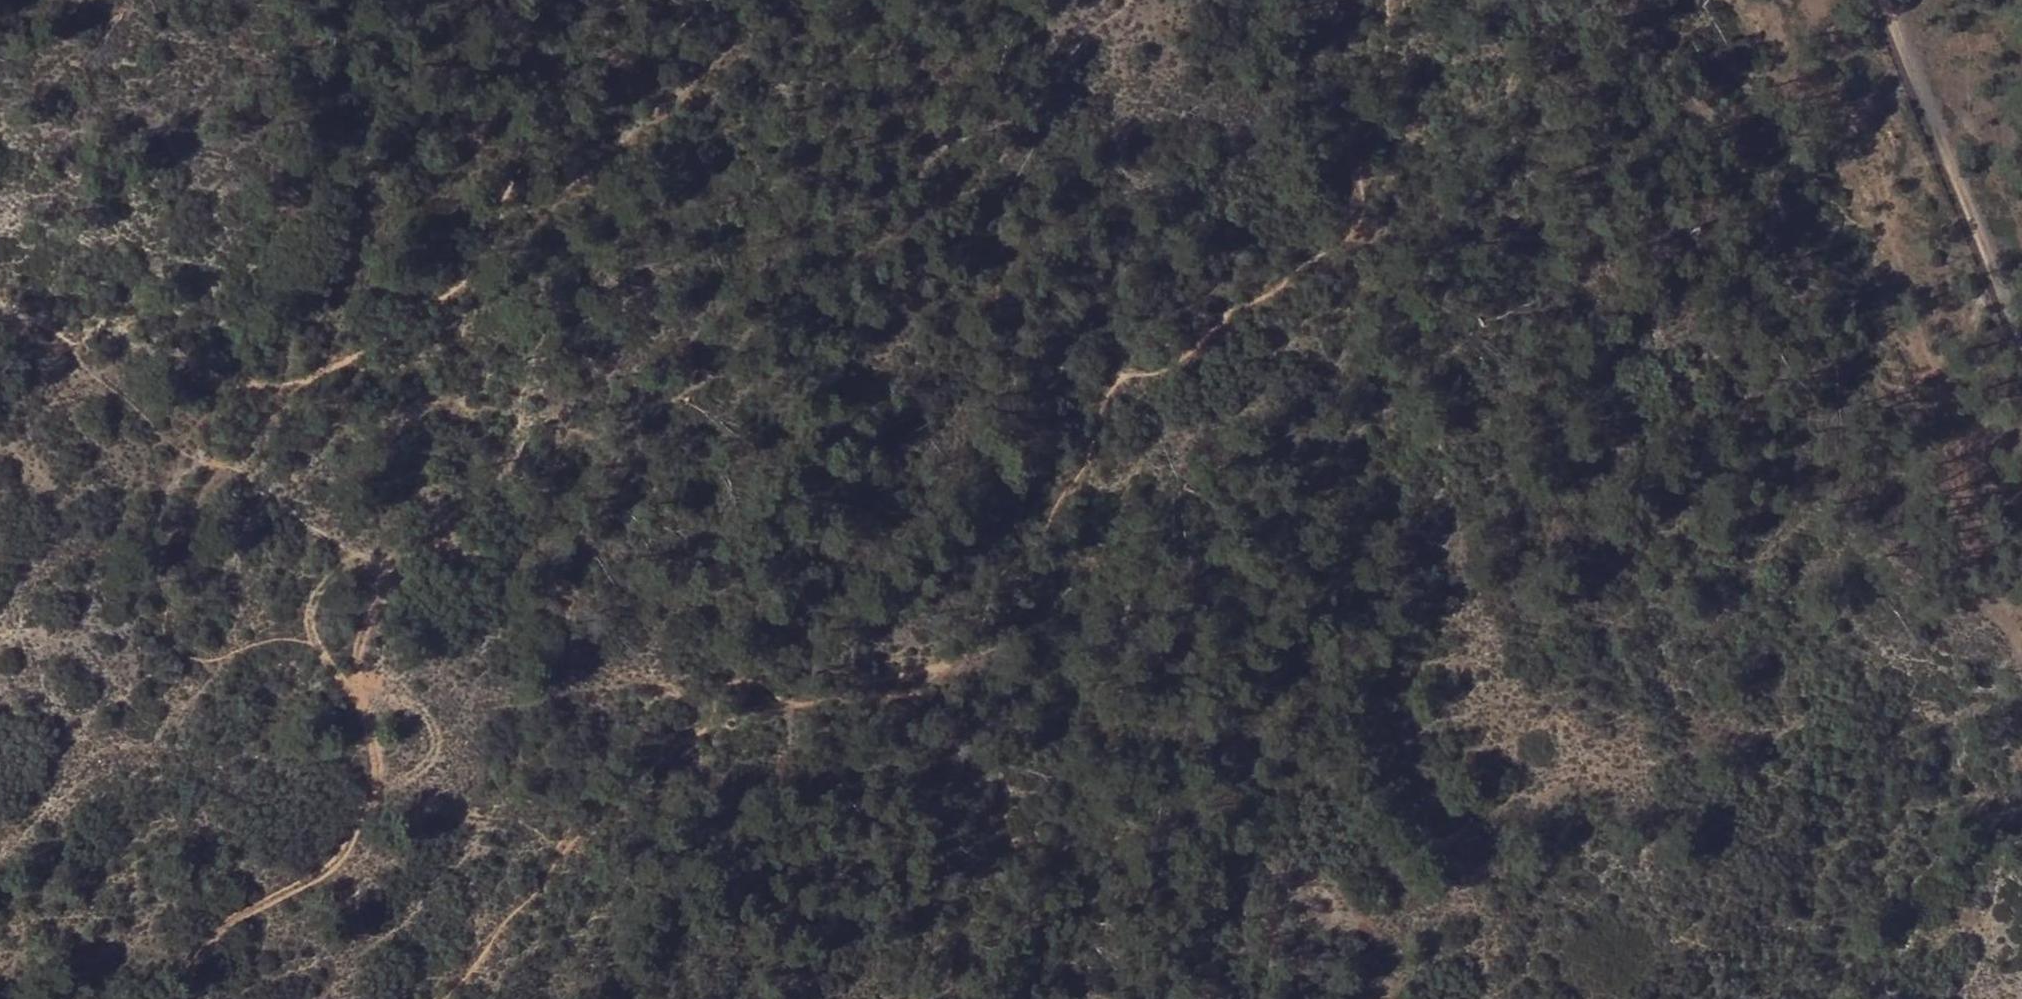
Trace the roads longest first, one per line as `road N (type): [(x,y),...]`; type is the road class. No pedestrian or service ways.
road 1 (track): [(156,998),(215,952),(326,889),(353,854),(344,682)]

